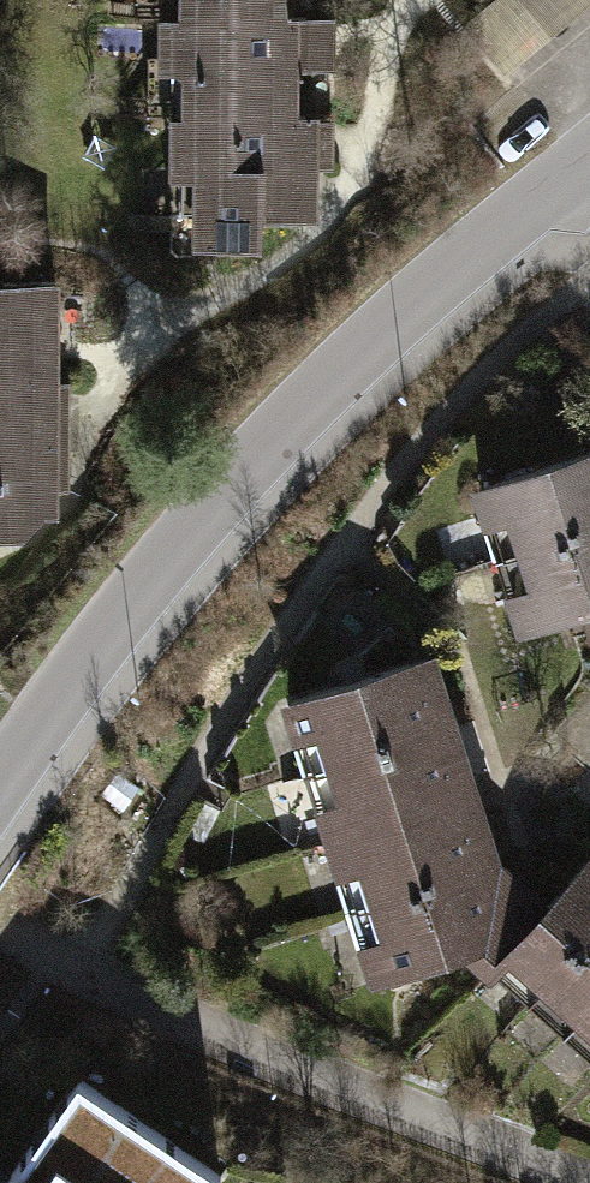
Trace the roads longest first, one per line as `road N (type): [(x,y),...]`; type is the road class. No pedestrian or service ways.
road 1 (residential): [(589,162),(351,363),(140,587),(0,791)]
road 2 (track): [(0,941),(72,983),(588,1182)]

